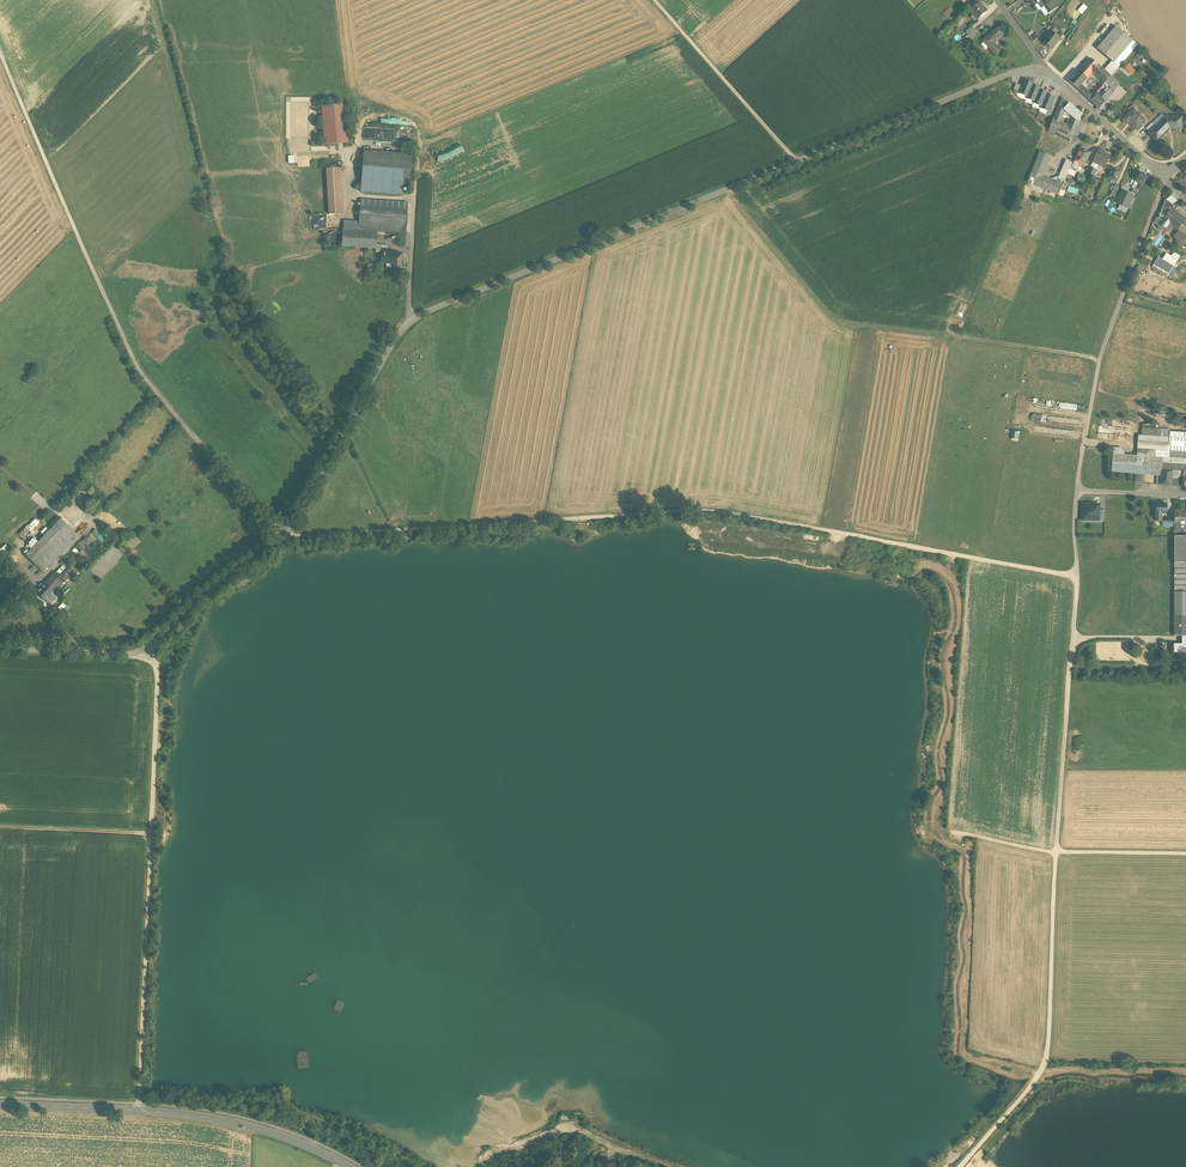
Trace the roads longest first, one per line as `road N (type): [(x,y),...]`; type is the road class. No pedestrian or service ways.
road 1 (unclassified): [(1043,71),(1003,76),(417,317),(397,338),(283,533),(201,596),(153,646),(134,655),(0,649)]
road 2 (track): [(283,533),(711,513),(1081,579)]
road 3 (track): [(283,533),(139,368),(0,49)]
road 4 (track): [(729,189),(846,326),(1101,359)]
road 5 (track): [(140,1111),(157,678)]
road 6 (tertiary): [(0,1105),(217,1119),(348,1166)]
road 7 (track): [(1060,855),(1052,1056),(966,1166)]
road 8 (track): [(1081,579),(1060,855)]
road 9 (track): [(1101,359),(1074,532),(1081,579)]
road 10 (track): [(796,162),(655,0)]
road 11 (track): [(1166,177),(1101,359)]
road 12 (unclassified): [(1165,172),(1043,71)]
road 13 (track): [(0,830),(151,837)]
road 14 (track): [(1048,1065),(1185,1066)]
road 15 (track): [(1060,855),(1185,855)]

